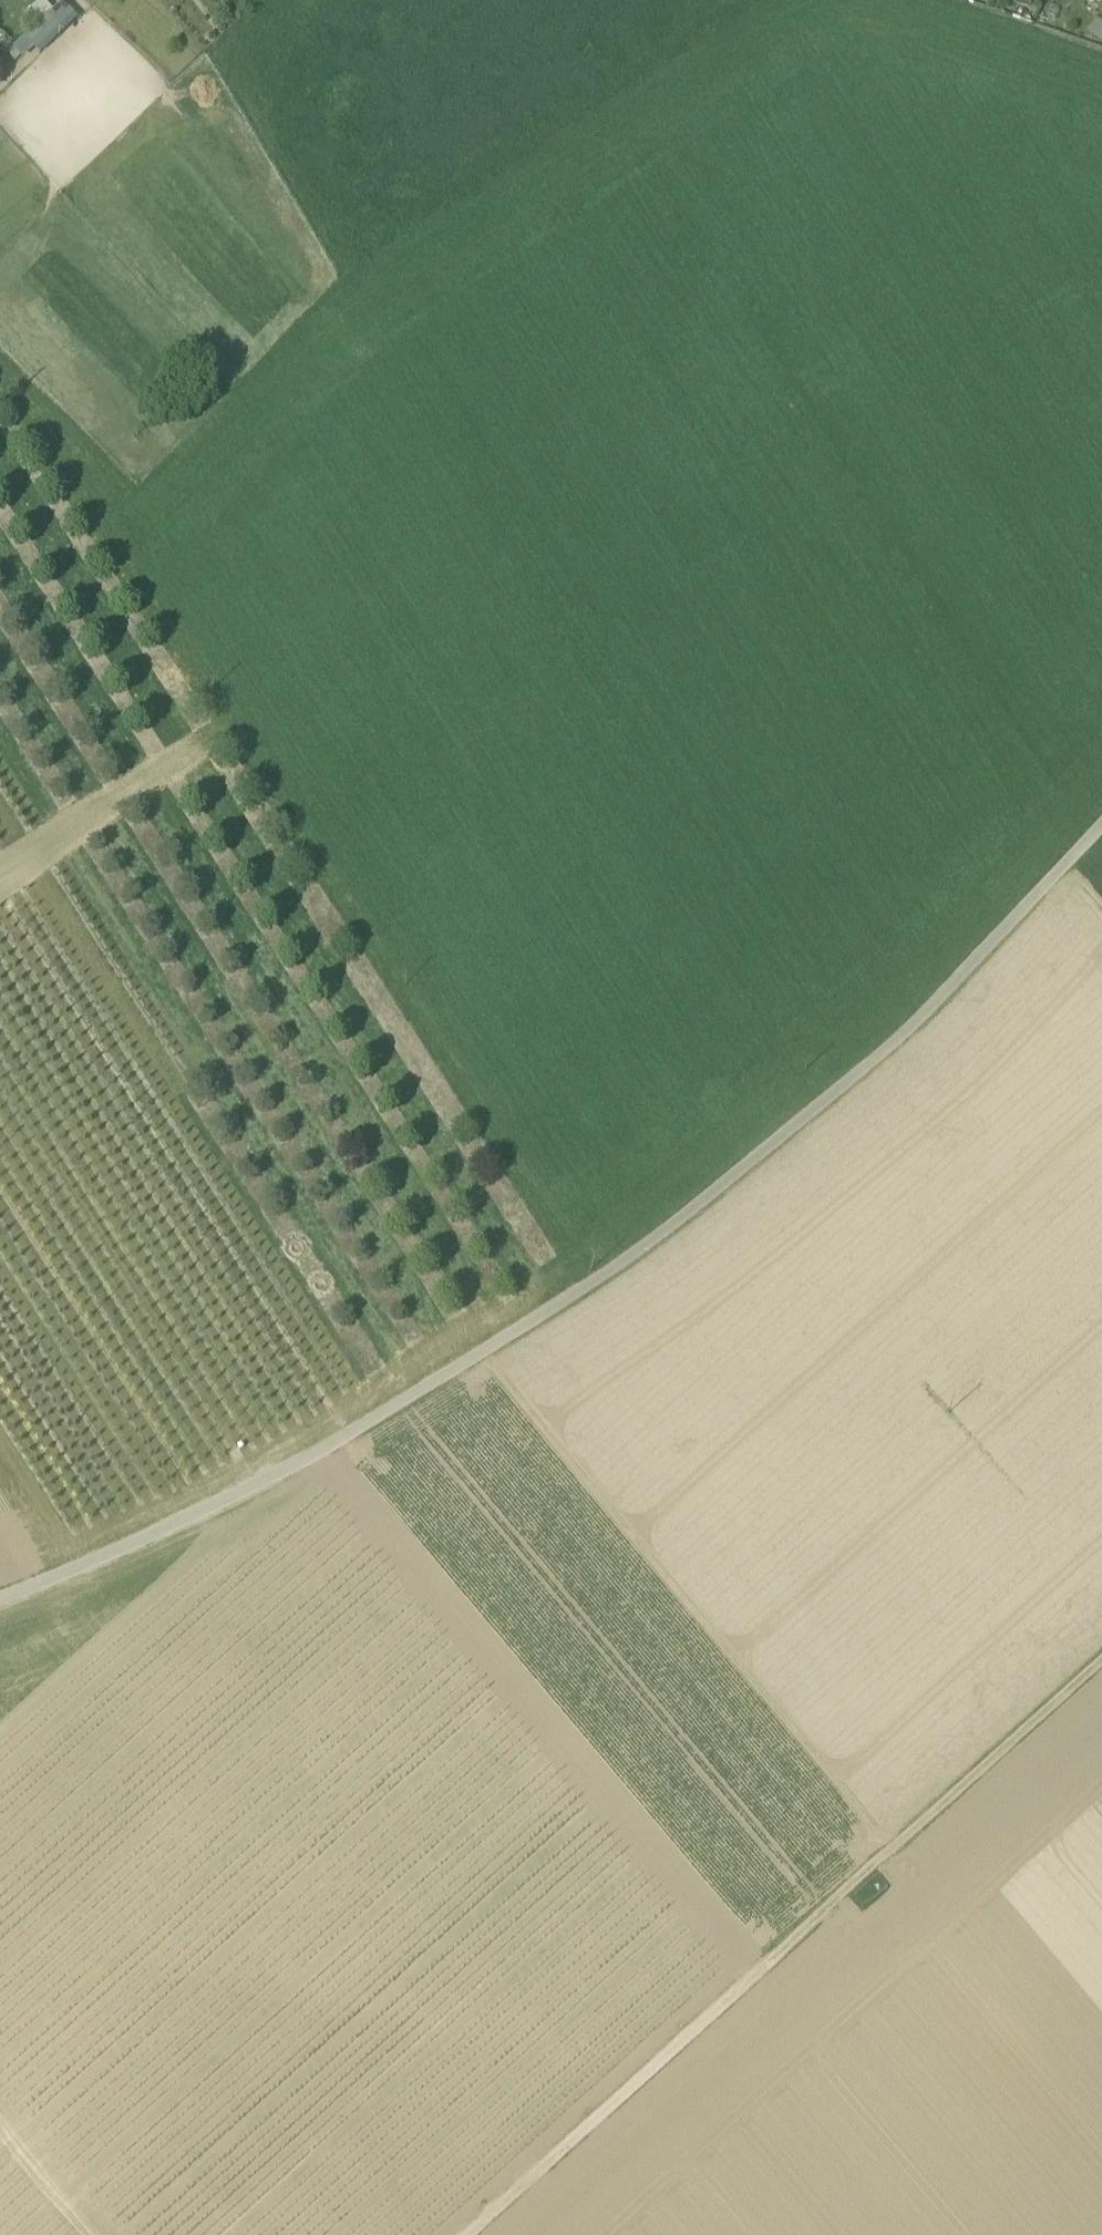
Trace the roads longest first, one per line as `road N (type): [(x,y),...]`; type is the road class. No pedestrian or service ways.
road 1 (track): [(0,1599),(338,1442),(633,1254),(908,1030),(1101,824)]
road 2 (track): [(467,2234),(1101,1660)]

